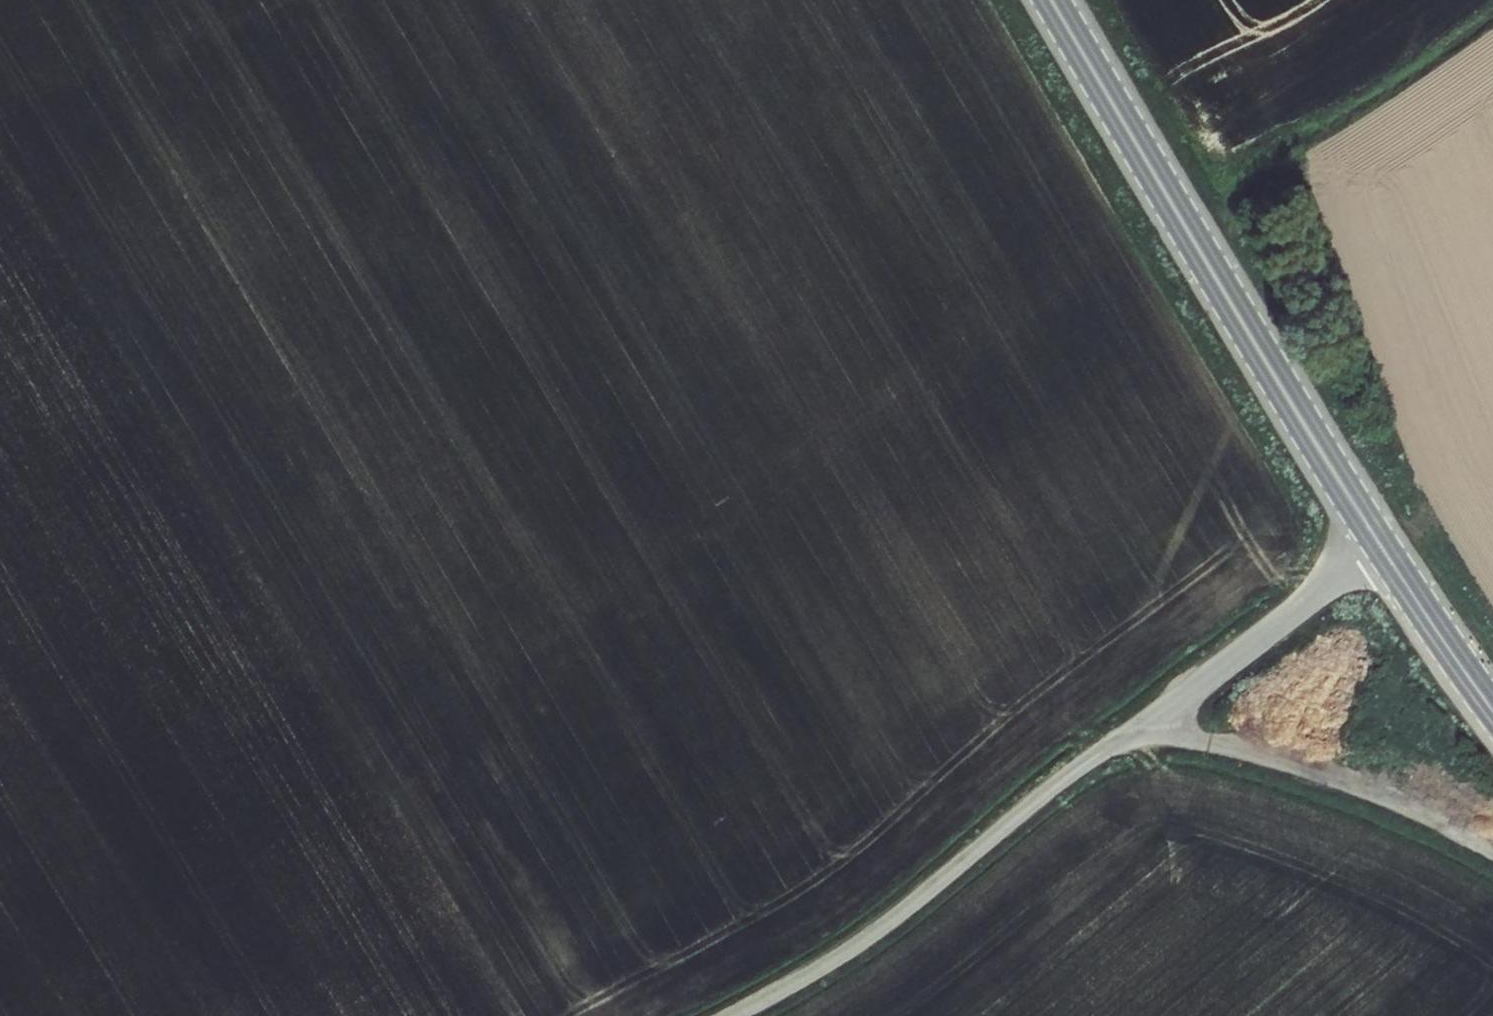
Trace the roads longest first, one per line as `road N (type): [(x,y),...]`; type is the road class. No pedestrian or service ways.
road 1 (unclassified): [(733,1015),(859,945),(1054,786),(1381,549)]
road 2 (secondary): [(1051,0),(1381,549)]
road 3 (secondary): [(1381,549),(1492,710)]

